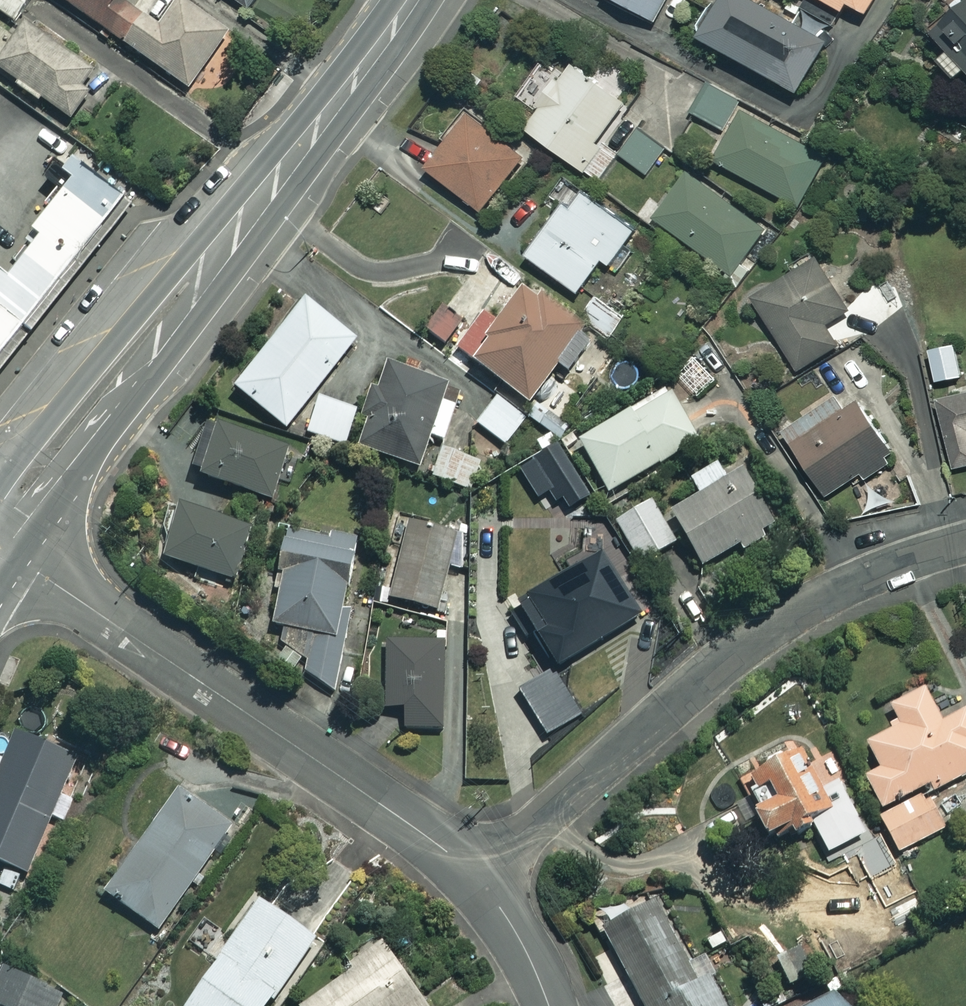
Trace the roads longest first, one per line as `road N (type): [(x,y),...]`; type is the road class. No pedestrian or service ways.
road 1 (secondary): [(412,0),(0,523)]
road 2 (residential): [(965,543),(852,581),(743,647),(476,879)]
road 3 (residential): [(0,552),(413,827),(476,879)]
road 4 (residential): [(476,879),(509,920),(550,1005)]

